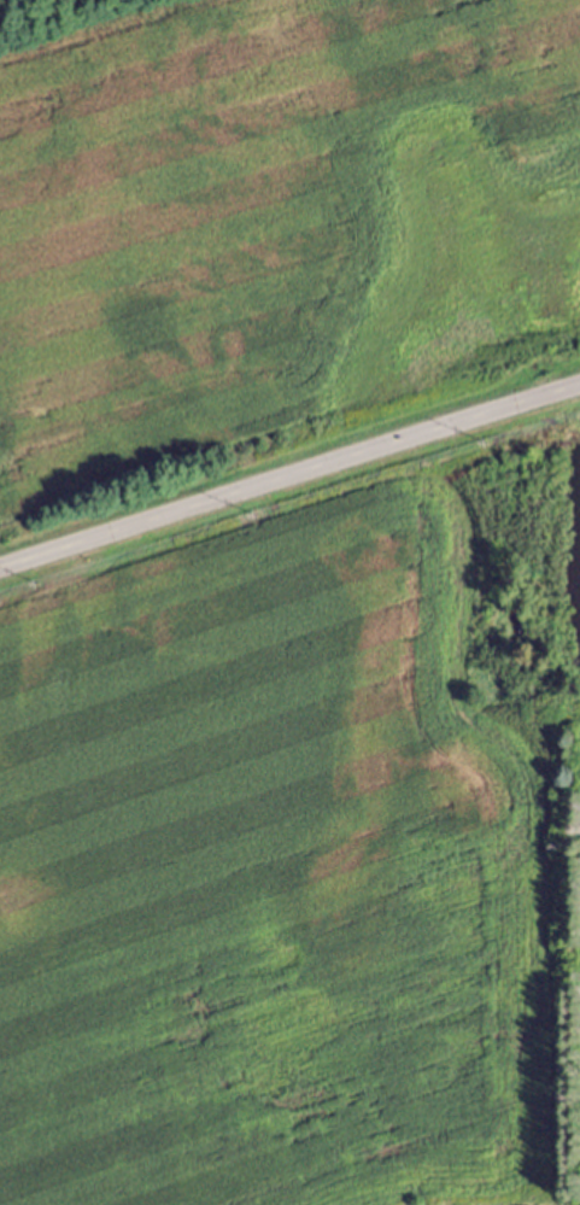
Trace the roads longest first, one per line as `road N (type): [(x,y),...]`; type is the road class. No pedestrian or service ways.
road 1 (residential): [(17,567),(29,1172),(496,1141)]
road 2 (residential): [(496,1141),(491,413)]
road 3 (secondary): [(0,572),(579,387)]

